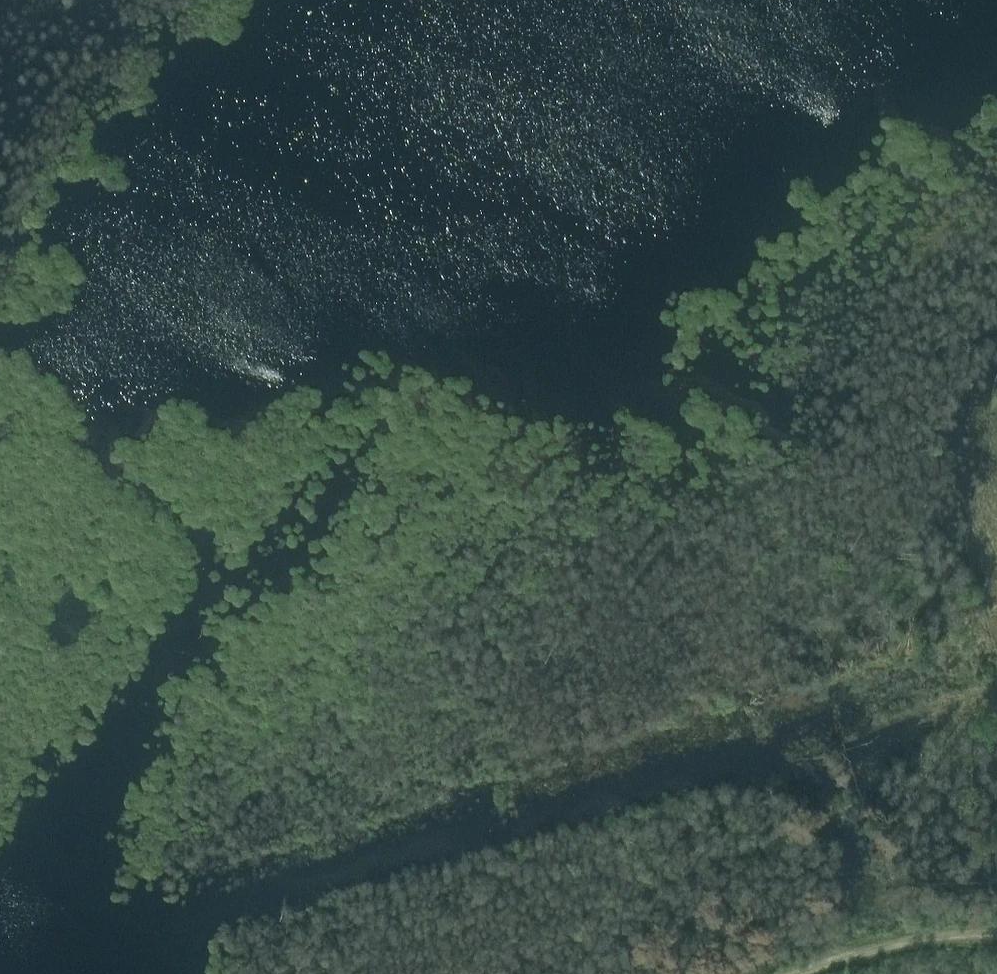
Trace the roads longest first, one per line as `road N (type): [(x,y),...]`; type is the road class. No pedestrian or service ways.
road 1 (track): [(996,933),(903,944),(801,973)]

